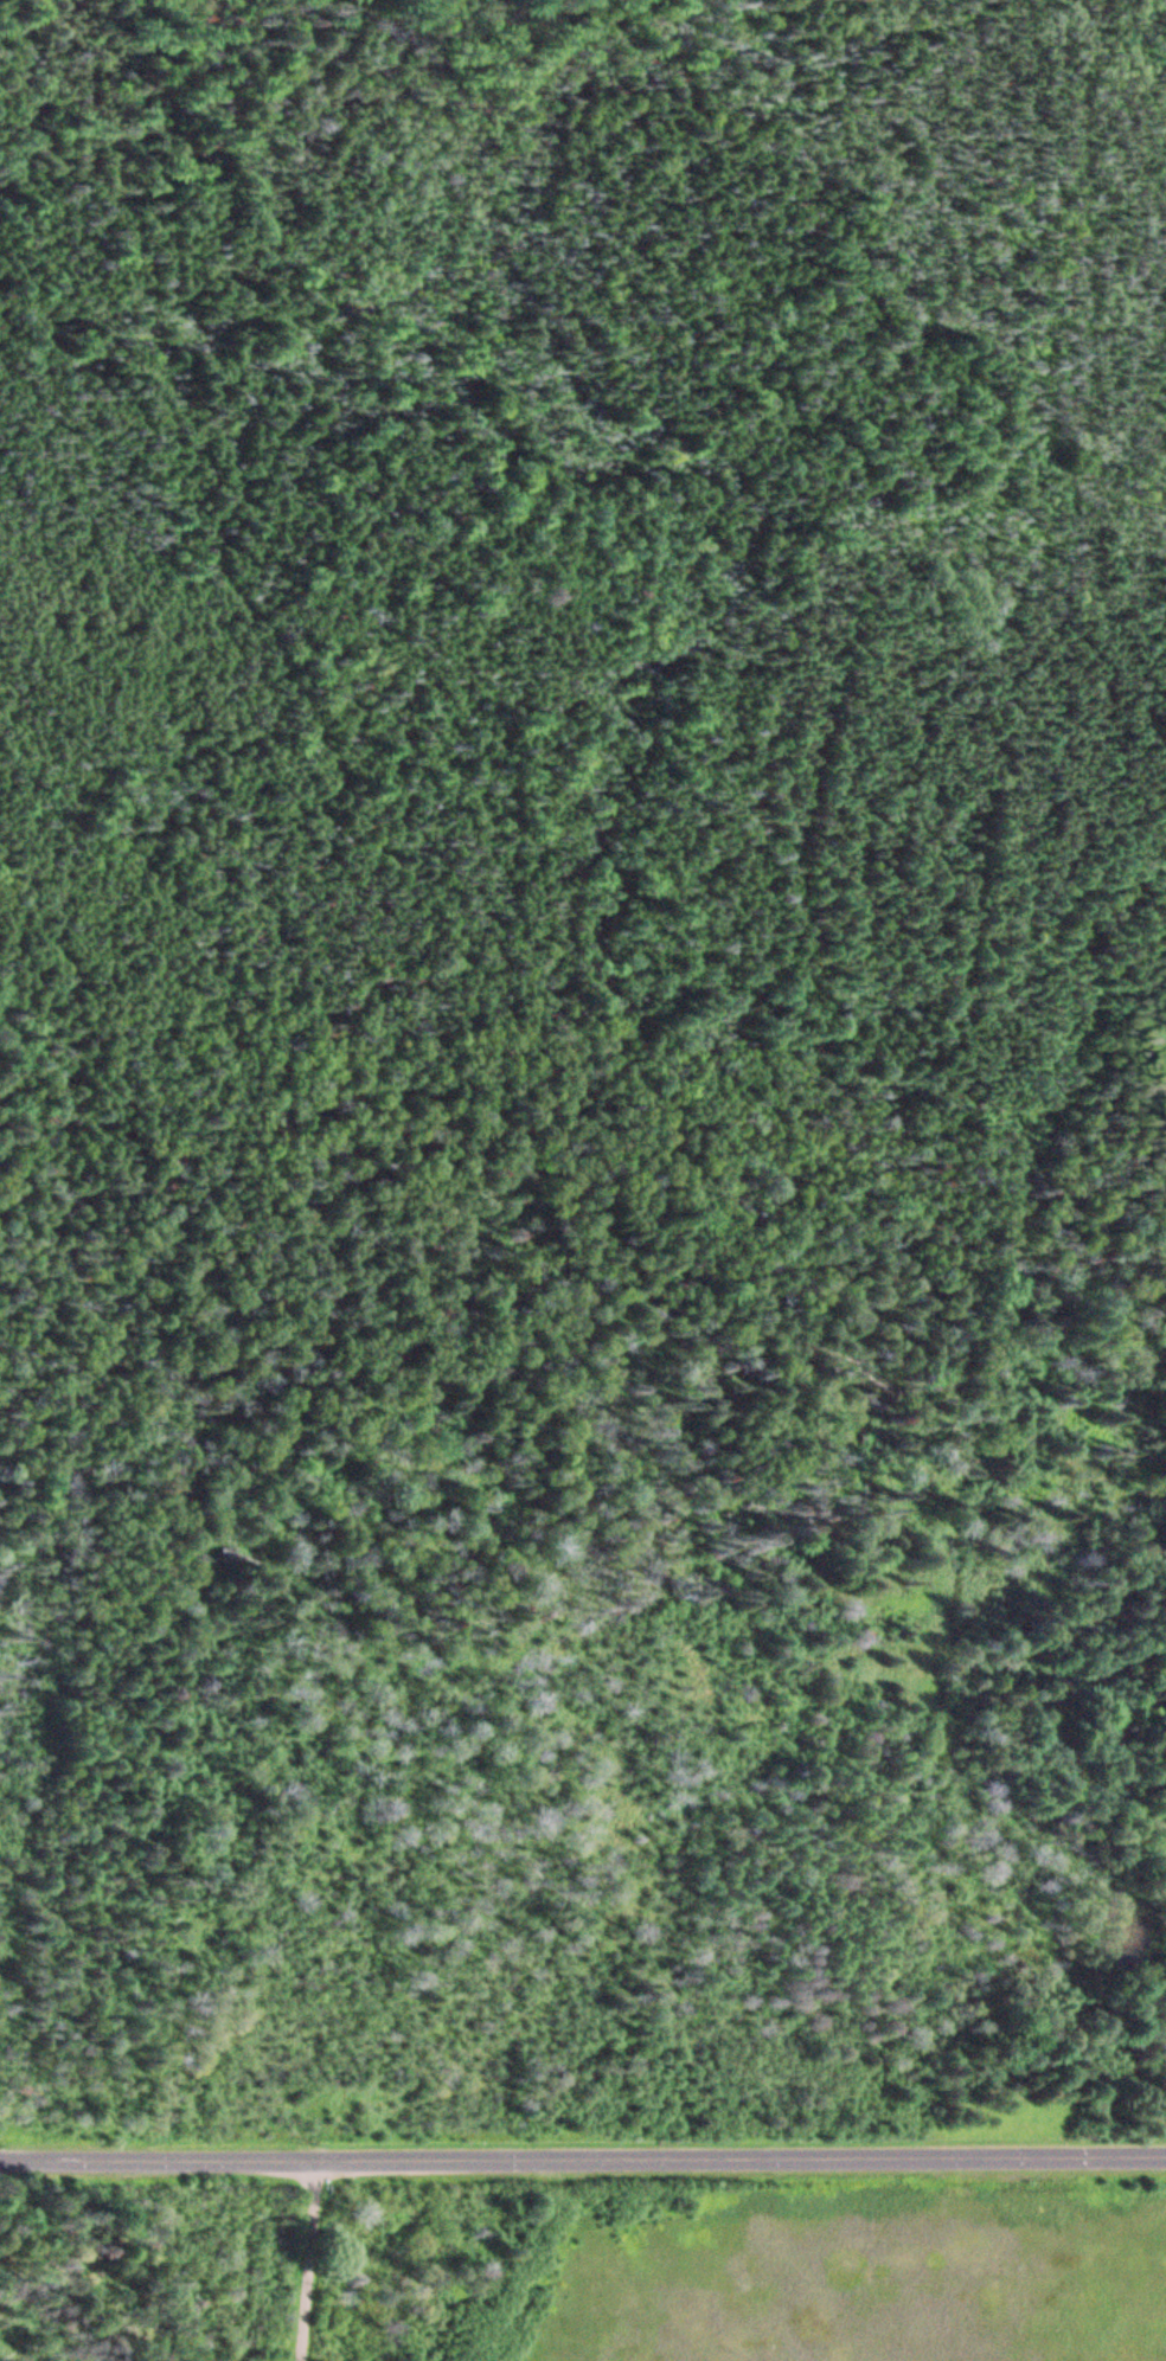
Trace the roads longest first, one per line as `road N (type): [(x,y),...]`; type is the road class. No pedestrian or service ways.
road 1 (tertiary): [(0,2162),(1165,2158)]

